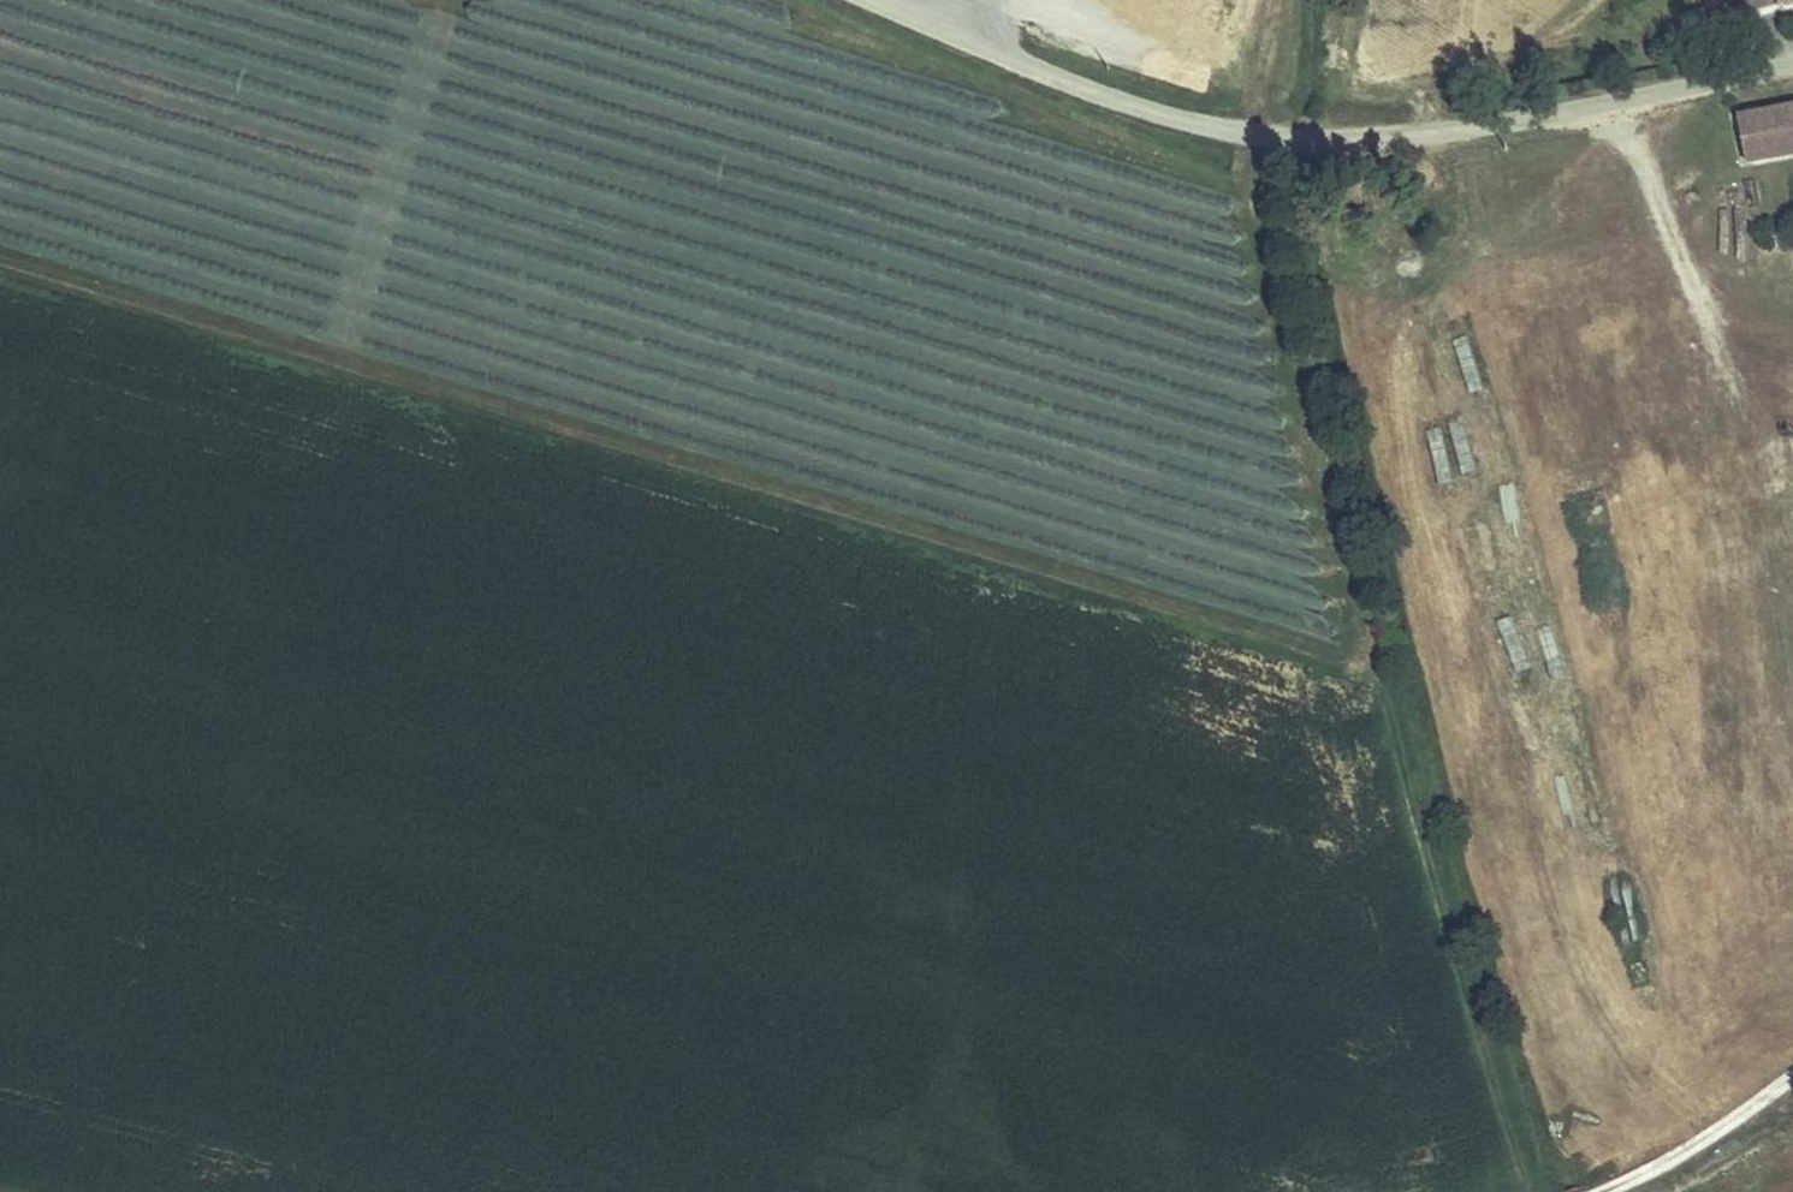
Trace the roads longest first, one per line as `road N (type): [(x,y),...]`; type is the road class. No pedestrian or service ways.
road 1 (unclassified): [(1792,56),(1623,100),(1372,144),(1162,119),(867,0)]
road 2 (unclassified): [(1792,1076),(1658,1171),(1595,1191)]

